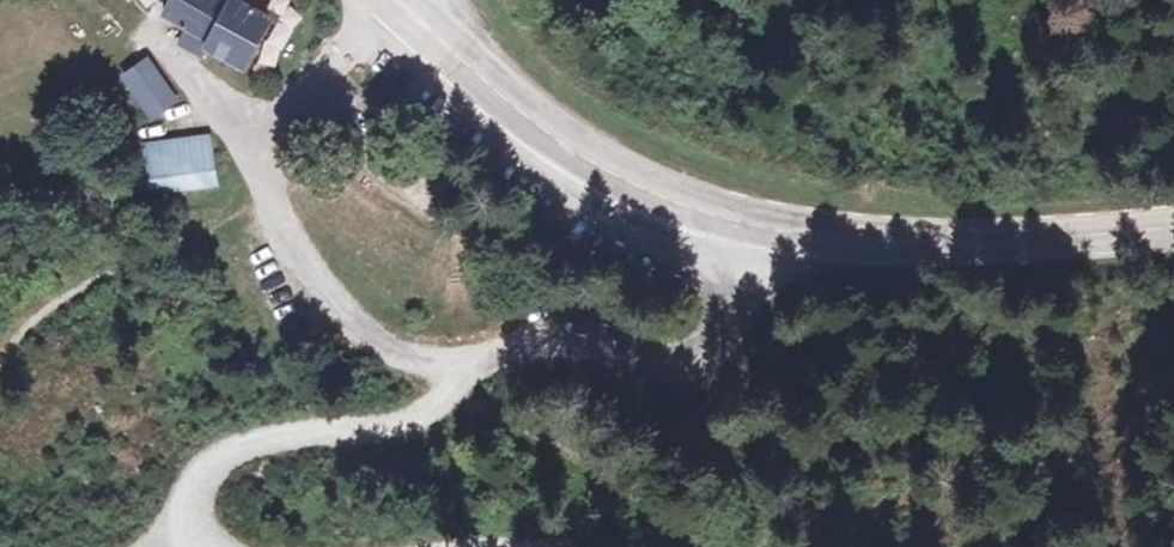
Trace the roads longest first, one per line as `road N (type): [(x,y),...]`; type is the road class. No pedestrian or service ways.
road 1 (secondary): [(1173,222),(916,243),(737,227)]
road 2 (secondary): [(737,227),(622,182),(389,0)]
road 3 (unclassified): [(450,380),(491,357),(548,343),(666,357),(688,351),(708,339),(728,304),(737,227)]
road 4 (unclassified): [(450,380),(427,413),(405,426),(227,449),(203,470),(192,499),(206,546)]
road 5 (unclassified): [(114,0),(261,159)]

